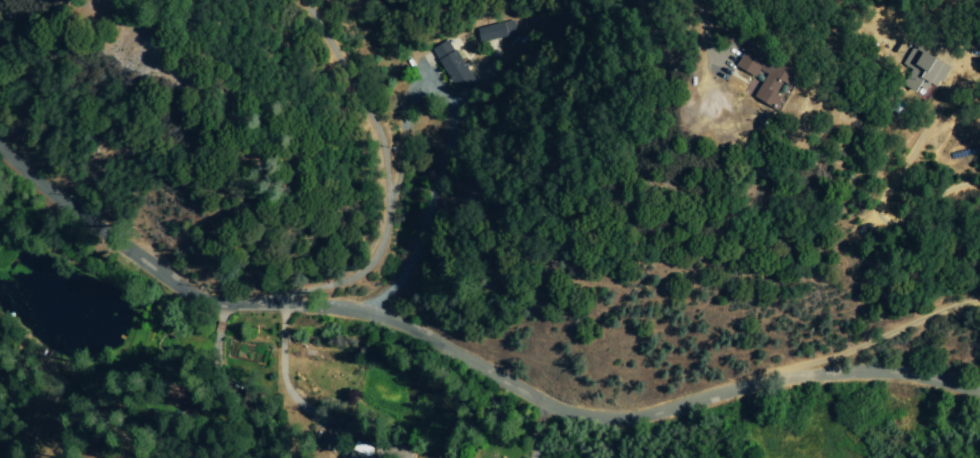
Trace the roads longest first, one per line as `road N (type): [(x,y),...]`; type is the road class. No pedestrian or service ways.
road 1 (residential): [(0,151),(194,299),(364,313),(404,328),(534,415),(586,428),(626,427),(770,390),(827,384),(884,387),(979,409)]
road 2 (residential): [(282,306),(290,296),(364,274),(386,220),(372,119),(299,0)]

